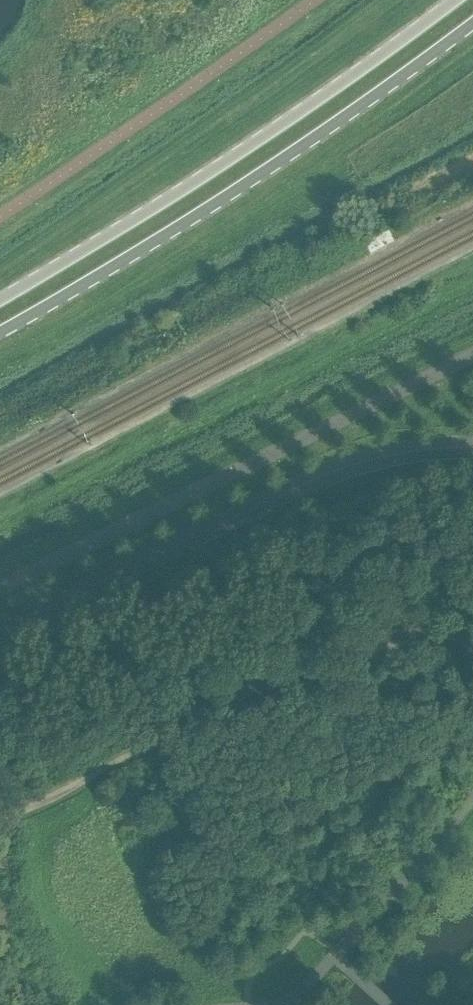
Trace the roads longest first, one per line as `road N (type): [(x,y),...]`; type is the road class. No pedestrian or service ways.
road 1 (secondary): [(0,334),(193,219),(472,22)]
road 2 (secondary): [(448,0),(288,120),(0,295)]
road 3 (unclassified): [(472,447),(345,465),(0,630)]

